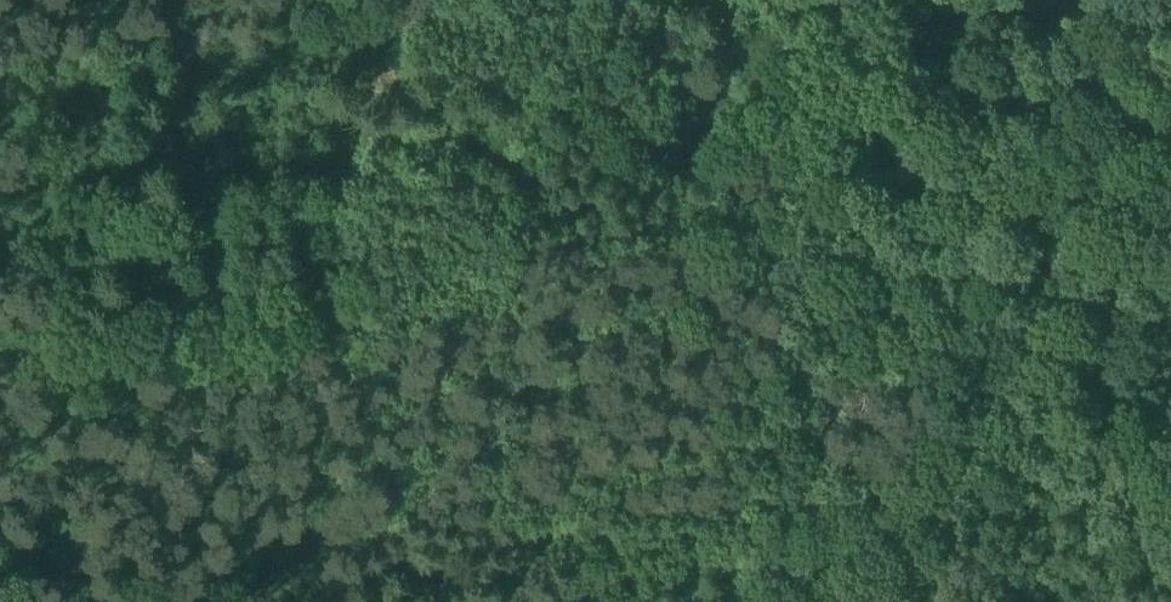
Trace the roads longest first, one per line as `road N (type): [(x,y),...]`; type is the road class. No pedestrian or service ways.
road 1 (track): [(886,0),(1170,28)]

